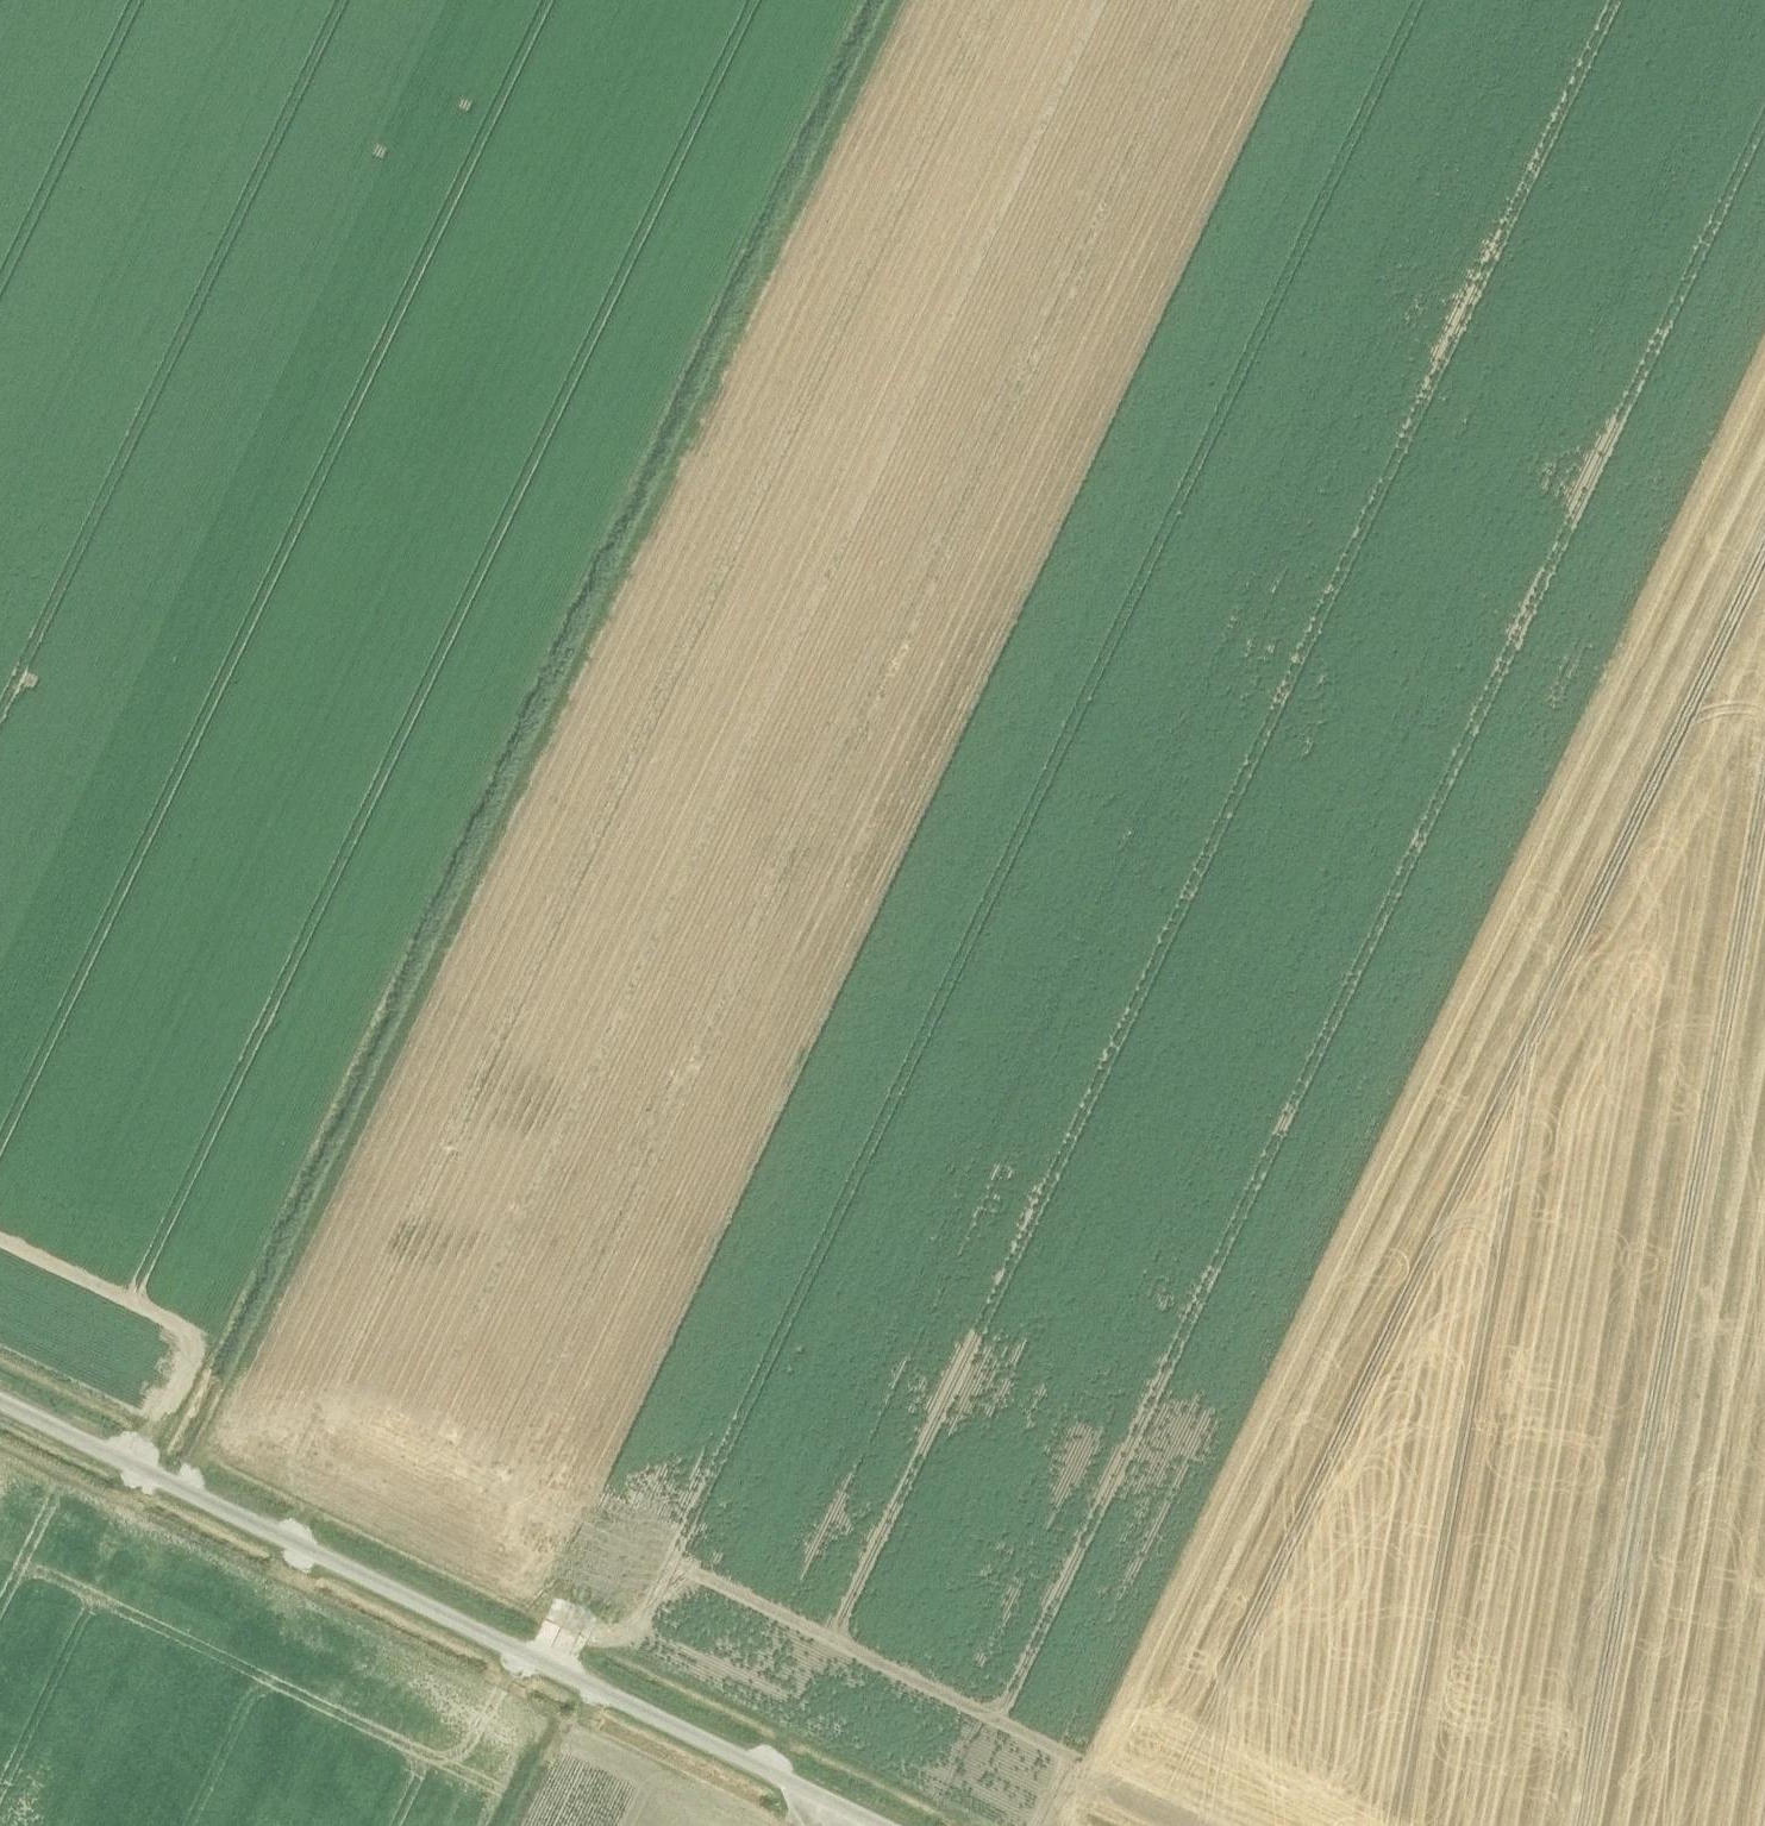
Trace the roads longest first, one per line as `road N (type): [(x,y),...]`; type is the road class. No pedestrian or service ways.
road 1 (unclassified): [(888,1825),(0,1401)]

